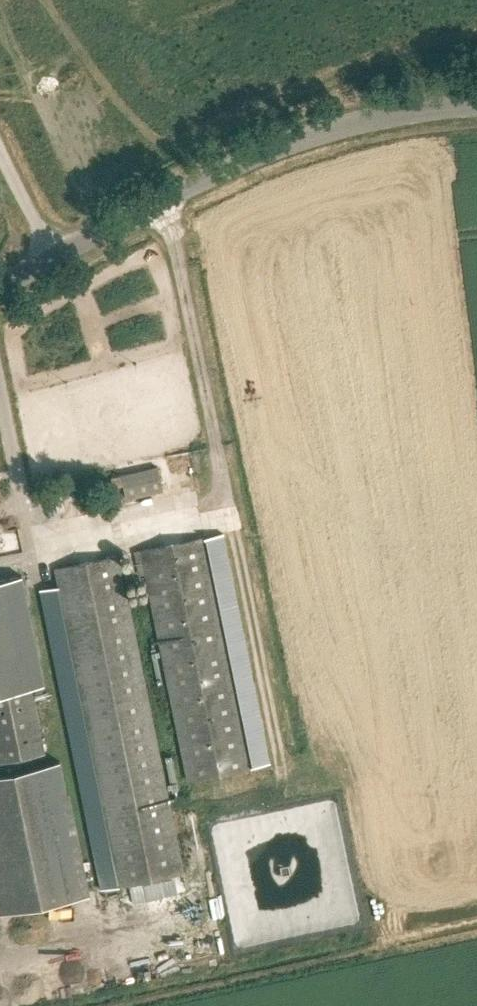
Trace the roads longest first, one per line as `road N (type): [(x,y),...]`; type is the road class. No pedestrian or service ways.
road 1 (track): [(162,201),(282,774)]
road 2 (tertiary): [(0,288),(291,142),(413,113),(476,107)]

